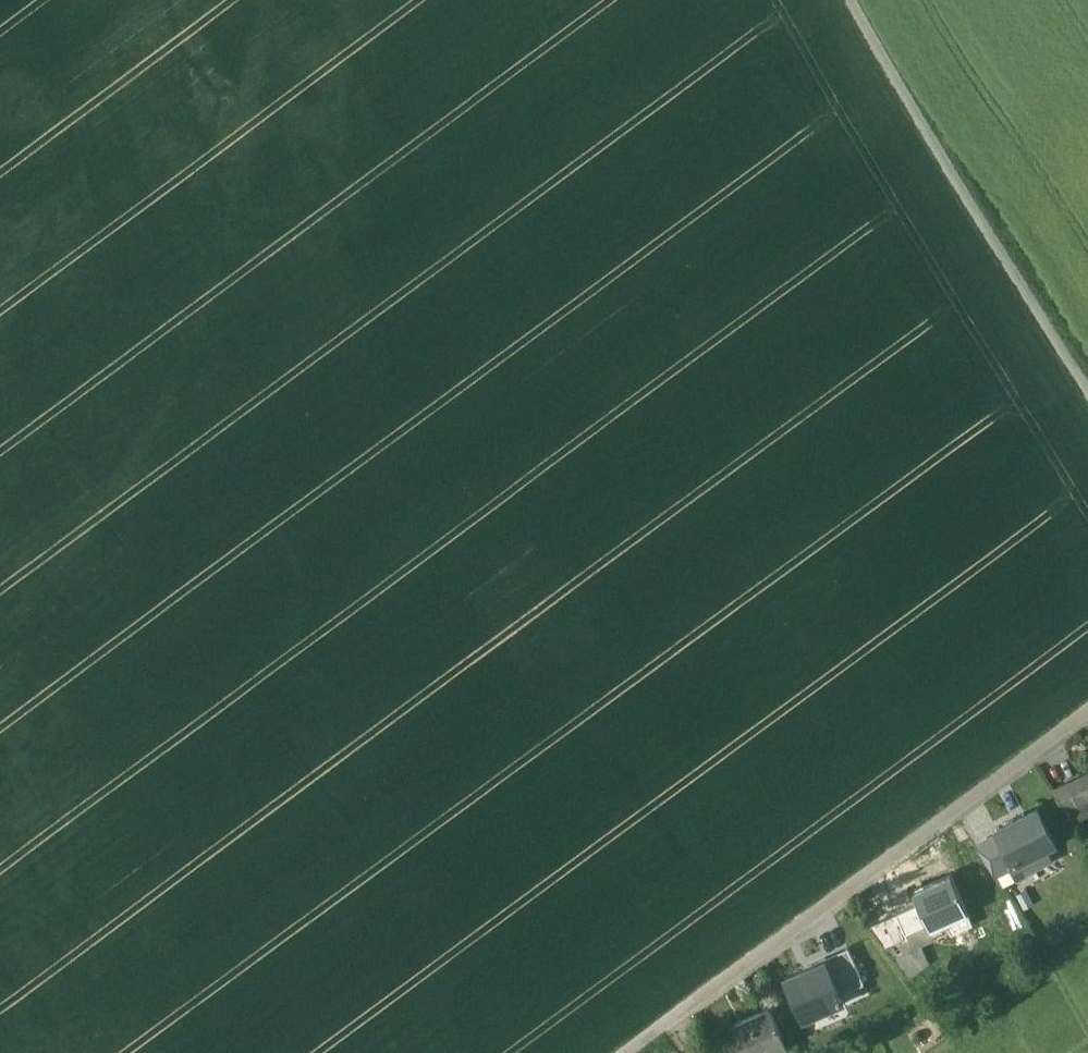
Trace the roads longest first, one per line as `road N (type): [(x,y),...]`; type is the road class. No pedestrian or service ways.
road 1 (residential): [(627,1052),(1087,711)]
road 2 (unclassified): [(1087,390),(849,0)]

